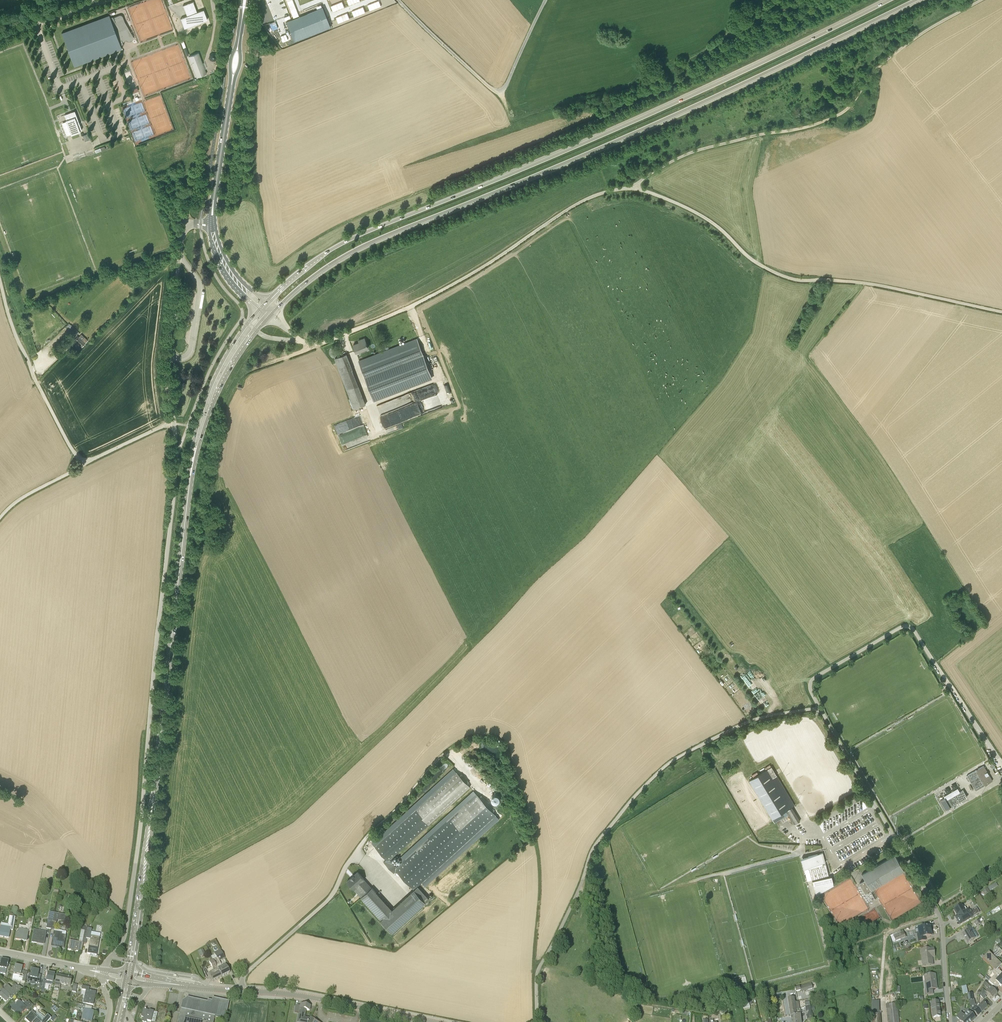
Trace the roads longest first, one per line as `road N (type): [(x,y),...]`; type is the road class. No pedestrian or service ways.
road 1 (primary): [(275,310),(365,245),(589,152),(915,0)]
road 2 (primary): [(889,0),(676,103),(345,242),(266,302)]
road 3 (track): [(866,283),(780,275),(696,212),(625,188),(588,198),(466,278),(368,325)]
road 4 (unclassified): [(105,969),(125,935),(138,844),(174,422)]
road 5 (unclassified): [(819,707),(727,731),(664,766),(628,804),(594,846),(539,968),(536,1021)]
road 6 (primary): [(129,972),(184,529)]
road 7 (track): [(358,845),(458,736),(492,731),(505,742),(537,851),(537,972)]
road 8 (track): [(981,0),(894,54),(835,117),(693,152),(631,188)]
road 9 (unclassified): [(997,758),(907,627),(813,680),(819,707)]
road 10 (unclassified): [(939,915),(819,707)]
road 11 (primary): [(259,309),(202,411),(184,529)]
road 12 (primary): [(184,529),(210,414),(268,317)]
road 13 (tertiary): [(213,205),(245,0)]
road 14 (unclassified): [(174,422),(166,369),(182,237),(192,224)]
road 15 (unclassified): [(83,465),(33,372),(0,282)]
road 16 (unclassified): [(241,991),(245,974),(331,894),(358,845)]
road 17 (tertiary): [(427,1021),(241,991)]
road 18 (track): [(1001,312),(866,283)]
road 19 (track): [(760,135),(748,191),(759,263)]

